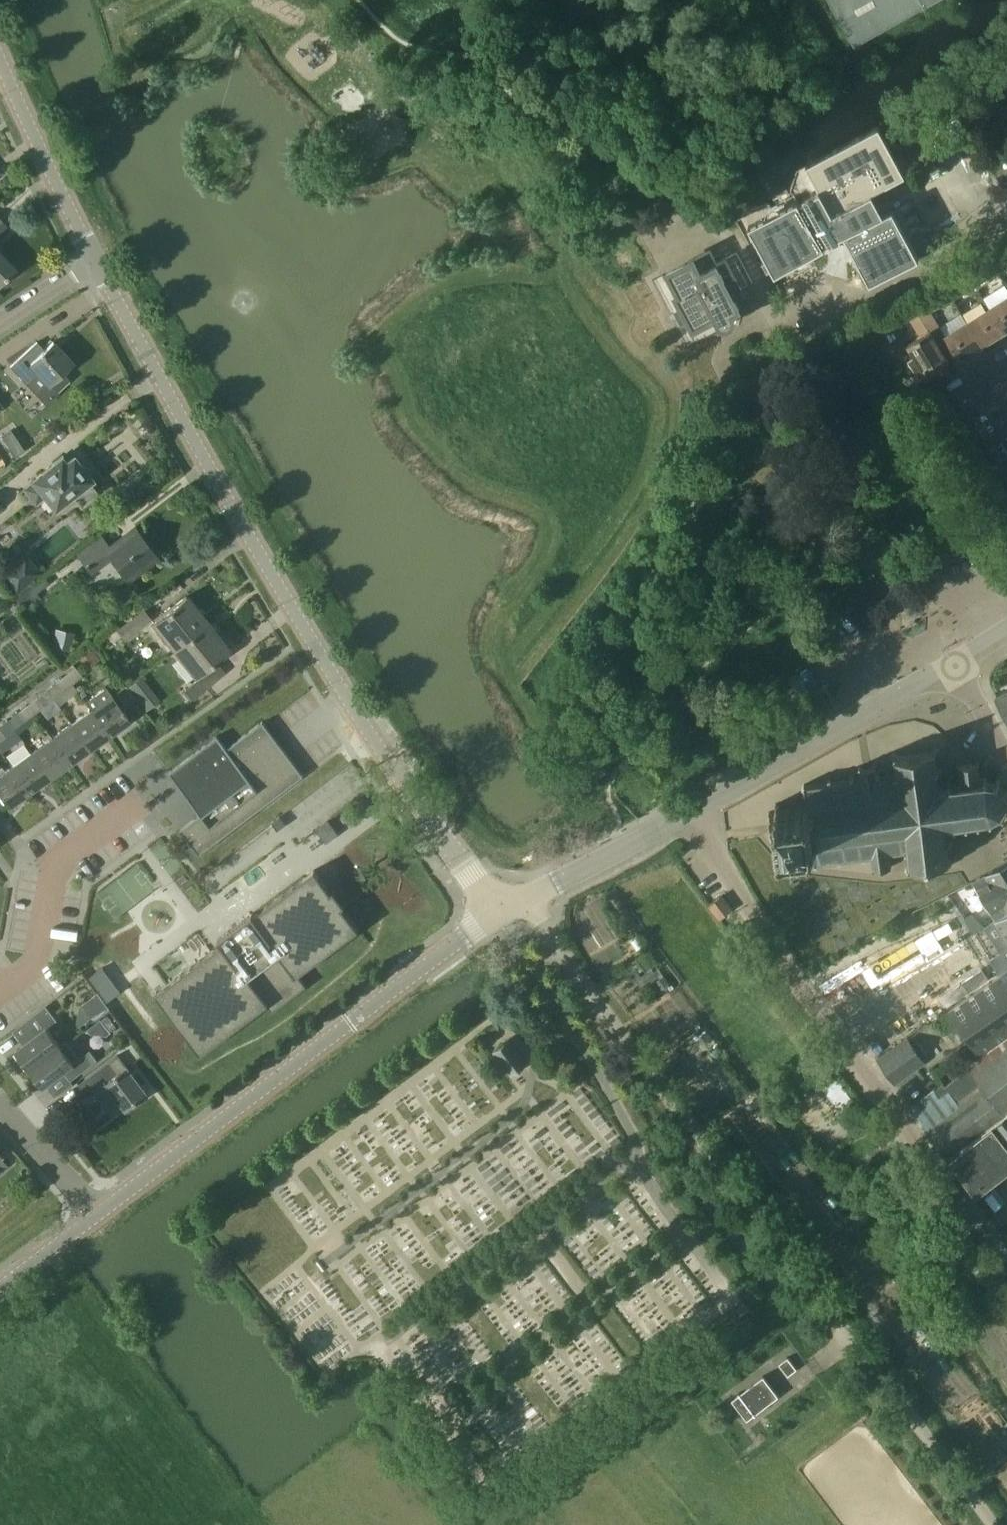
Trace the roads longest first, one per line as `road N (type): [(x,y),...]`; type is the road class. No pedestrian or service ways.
road 1 (residential): [(990,1524),(568,962),(532,895)]
road 2 (tertiary): [(496,912),(315,648),(96,264)]
road 3 (residential): [(1006,1258),(689,818)]
road 4 (tertiary): [(350,1023),(99,1213)]
road 5 (tertiary): [(689,818),(953,660)]
road 6 (residential): [(0,993),(35,967),(58,859),(136,805)]
road 7 (tertiary): [(96,264),(4,68)]
road 8 (tertiary): [(350,1023),(496,912)]
road 9 (tertiary): [(532,895),(689,818)]
road 10 (residential): [(99,1213),(0,1103)]
road 11 (residential): [(1006,463),(967,392),(1006,358)]
road 12 (tertiary): [(99,1213),(0,1289)]

